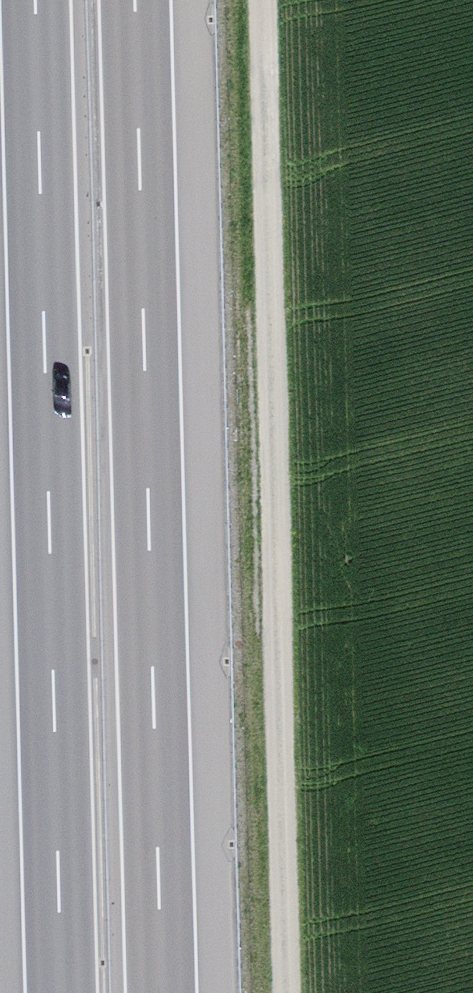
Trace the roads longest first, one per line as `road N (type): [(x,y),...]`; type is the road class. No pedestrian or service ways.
road 1 (motorway): [(35,0),(62,992)]
road 2 (motorway): [(162,992),(135,0)]
road 3 (track): [(287,992),(262,0)]

